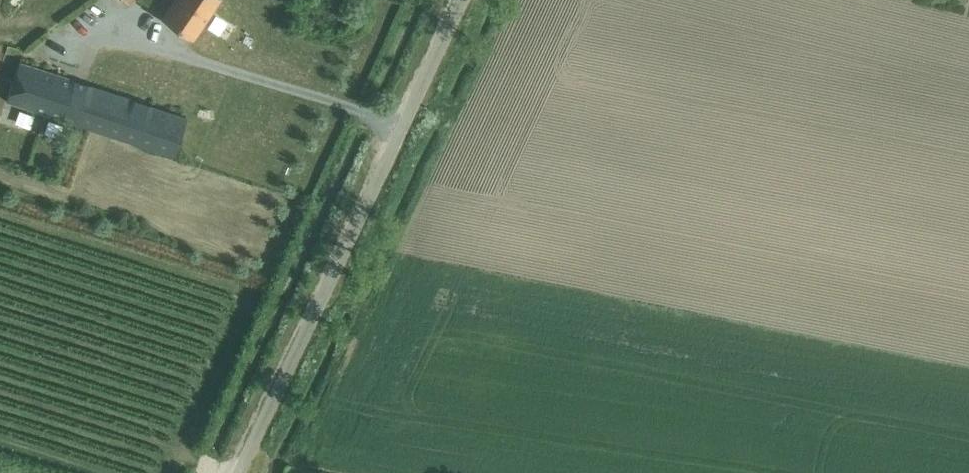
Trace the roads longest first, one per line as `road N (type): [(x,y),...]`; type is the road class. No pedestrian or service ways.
road 1 (unclassified): [(236,472),(459,0)]

